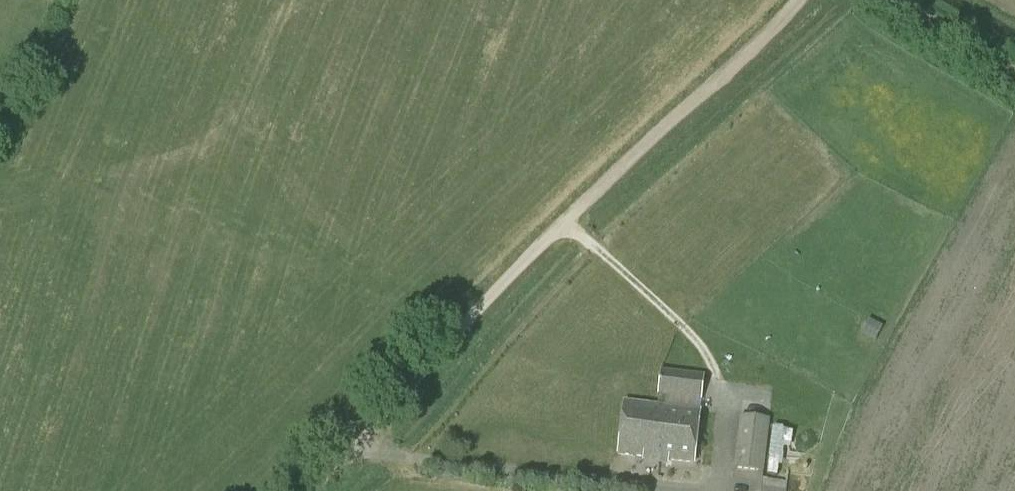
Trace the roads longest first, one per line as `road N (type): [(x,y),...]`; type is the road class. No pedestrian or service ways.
road 1 (track): [(794,0),(586,194),(398,399)]
road 2 (unclassified): [(307,490),(398,399)]
road 3 (track): [(1014,66),(905,0)]

